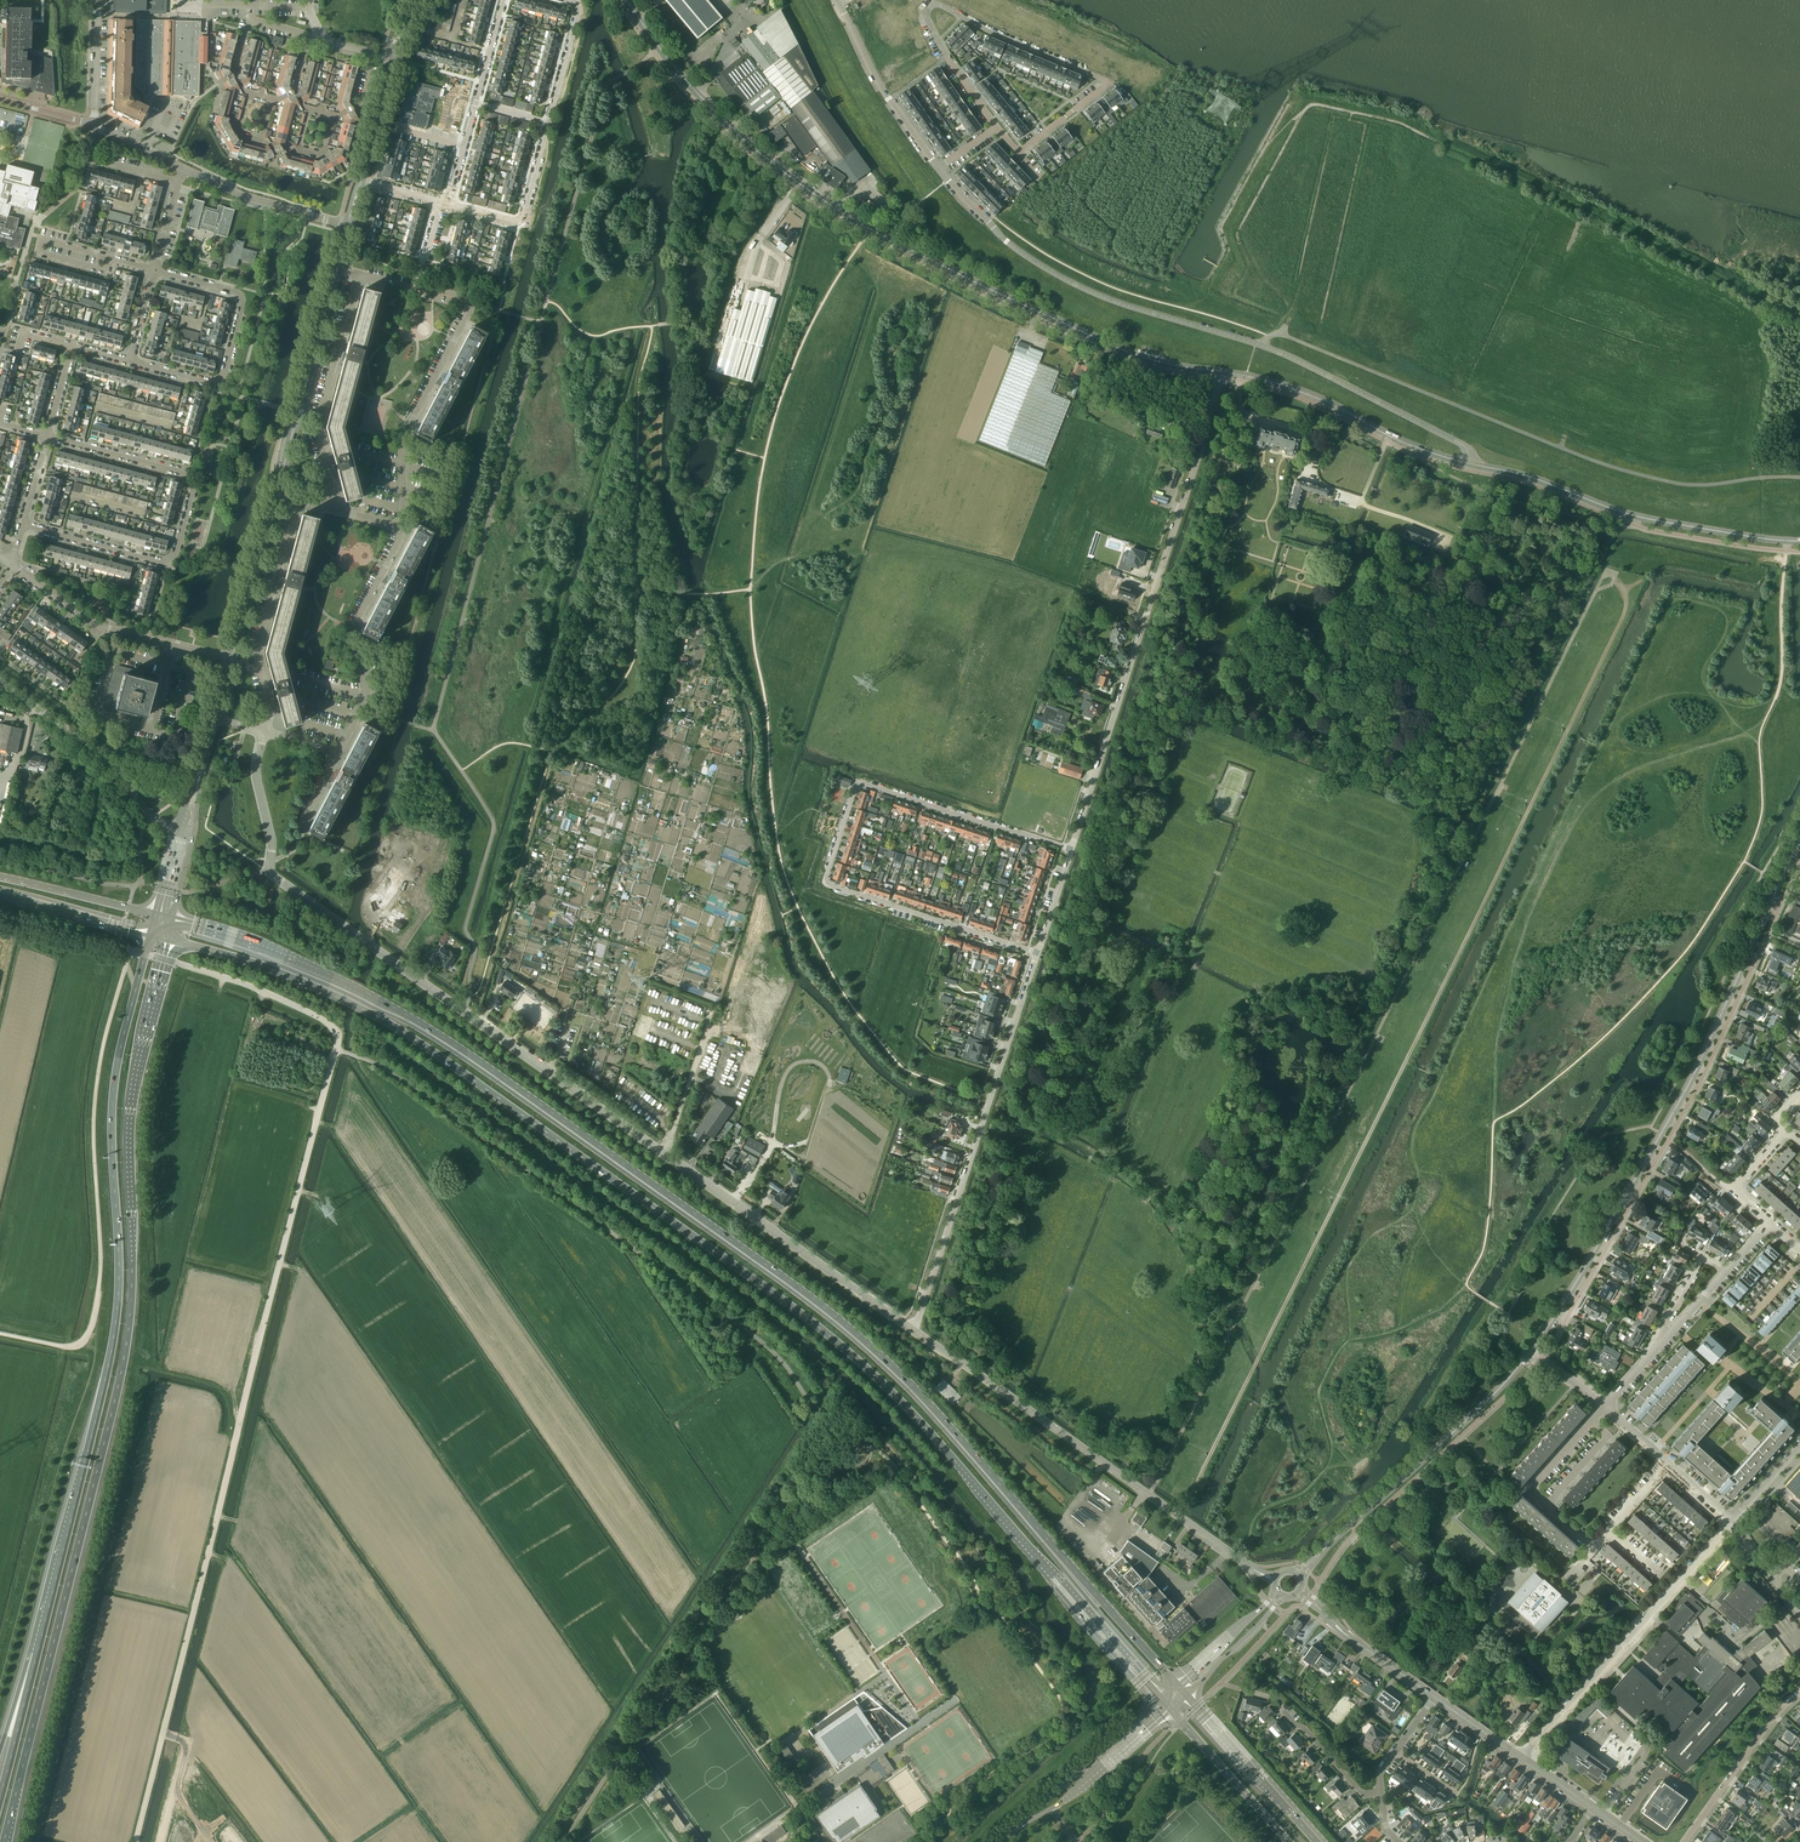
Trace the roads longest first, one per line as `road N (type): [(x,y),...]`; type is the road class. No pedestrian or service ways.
road 1 (secondary): [(1178,1686),(947,1424),(835,1317),(406,1015),(297,960),(173,919)]
road 2 (secondary): [(168,939),(264,967),(390,1025),(833,1339),(936,1440),(1161,1699)]
road 3 (track): [(1185,1506),(1625,611),(1613,579)]
road 4 (unclassified): [(135,1841),(338,1039),(328,1025),(271,995),(163,959)]
road 5 (unclassified): [(912,1329),(272,873),(257,778),(264,733)]
road 6 (motorway): [(4,1841),(125,1352),(129,1116),(153,999)]
road 7 (tertiary): [(1221,372),(1126,352),(836,209),(710,108),(626,0)]
road 8 (motorway): [(140,973),(112,1113),(114,1338),(37,1651)]
road 9 (unclassified): [(1467,462),(1457,442),(1287,356),(1062,278),(1005,239),(938,169)]
road 10 (tertiary): [(1530,1351),(1696,1070),(1799,836)]
road 11 (residential): [(1071,849),(856,783),(827,885),(1037,953)]
road 12 (track): [(1799,319),(1401,124),(1314,105),(1305,109)]
road 13 (unclassified): [(1071,849),(1221,372)]
road 14 (unclassified): [(1275,1580),(912,1329)]
road 15 (unclassified): [(912,1329),(1037,953)]
road 16 (residential): [(402,527),(405,436),(469,304),(364,276)]
road 17 (tertiary): [(1799,541),(1639,517),(1467,462)]
road 18 (tertiary): [(1297,1574),(1479,1408),(1530,1351)]
road 19 (residential): [(1521,1758),(1731,1522)]
road 20 (residential): [(447,206),(511,222),(522,216),(577,7),(568,0)]
road 21 (residential): [(1018,154),(1109,82),(938,4)]
road 22 (tertiary): [(276,493),(349,226)]
road 23 (tertiary): [(1467,462),(1313,395),(1221,372)]
road 24 (residential): [(338,753),(366,696),(352,630),(402,527)]
road 25 (residential): [(161,561),(174,553),(193,486),(189,476),(48,436)]
road 26 (residential): [(264,733),(270,703),(256,647),(298,500)]
road 27 (residential): [(324,507),(331,484),(318,418),(364,276)]
road 28 (residential): [(447,206),(505,0)]
road 29 (residential): [(154,270),(41,239),(38,251),(105,270),(109,258)]
road 30 (track): [(1196,641),(1212,593),(1203,514),(1221,452),(1236,444)]
road 31 (unclassified): [(151,819),(109,761),(0,685)]
road 32 (unclassified): [(938,169),(873,73),(835,0)]
road 33 (secondary): [(1317,1841),(1188,1697)]
road 34 (tertiary): [(1161,1699),(1017,1826)]
road 35 (track): [(1432,583),(1445,597),(1447,626),(1419,680),(1423,714),(1398,755)]
road 36 (residential): [(309,35),(250,21),(235,75),(244,91),(278,100),(294,91)]
road 37 (residential): [(1684,1841),(1799,1694)]
road 38 (residential): [(212,383),(223,376),(242,298),(154,270)]
road 39 (residential): [(172,647),(97,625),(13,566)]
road 40 (residential): [(1381,1793),(1364,1794),(1277,1699),(1245,1690)]
road 41 (residential): [(167,667),(112,653),(96,716),(149,730)]
road 42 (residential): [(349,226),(243,196),(183,168)]
road 43 (tertiary): [(230,663),(276,493)]
road 44 (secondary): [(1171,1711),(1289,1841)]
road 45 (tertiary): [(1435,1698),(1299,1591)]
road 46 (secondary): [(155,914),(0,876)]
road 47 (secondary): [(0,894),(150,935)]
road 48 (tertiary): [(1053,1808),(1171,1711)]
road 49 (motorway): [(37,1651),(0,1797)]
road 50 (unclassified): [(145,954),(0,914)]
road 51 (residential): [(996,127),(932,29),(926,12),(938,4)]
road 52 (residential): [(161,561),(23,524)]
road 53 (tertiary): [(1188,1697),(1284,1596)]
road 54 (tertiary): [(1276,1590),(1178,1686)]
road 55 (track): [(1054,904),(1177,961)]
road 56 (residential): [(294,91),(303,106),(338,116),(362,102),(372,52)]
road 57 (tertiary): [(361,181),(393,58)]
road 58 (residential): [(93,122),(98,0)]

